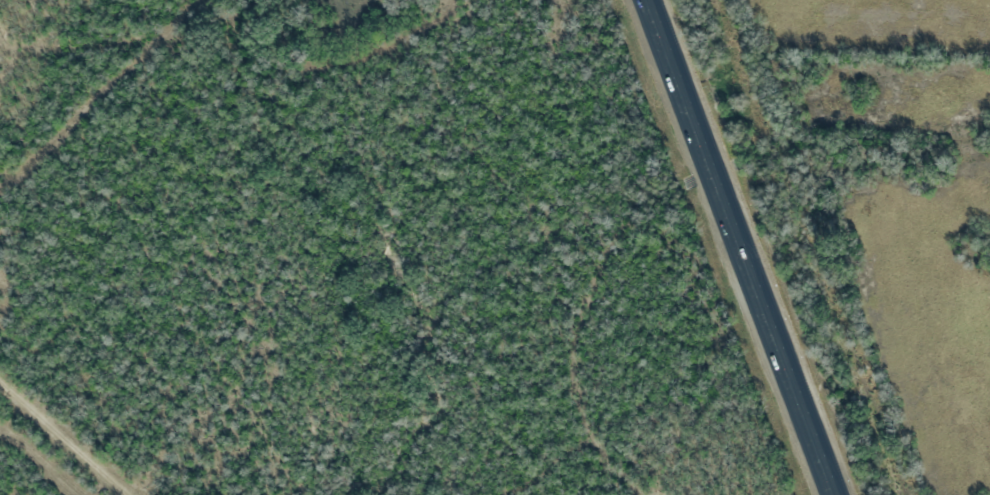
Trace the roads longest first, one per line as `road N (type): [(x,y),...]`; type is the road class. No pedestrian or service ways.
road 1 (trunk): [(649,0),(836,494)]

